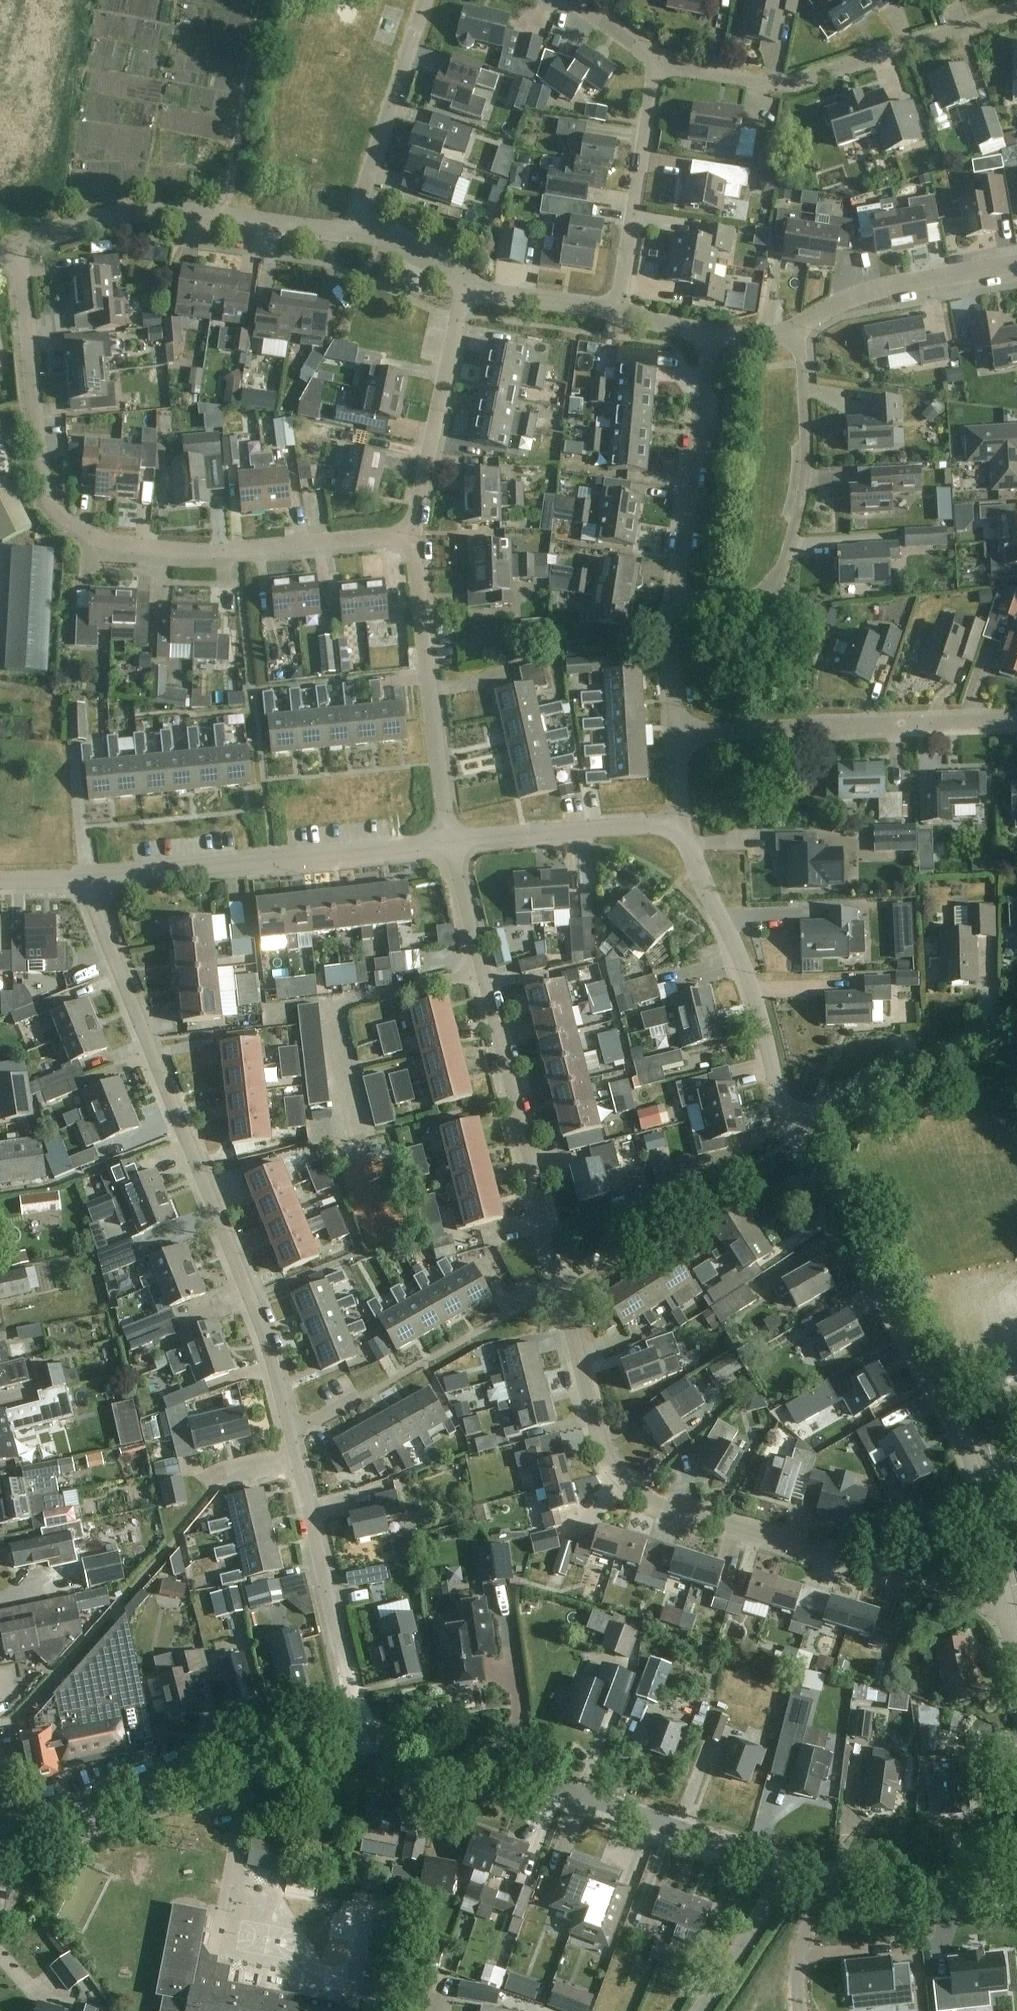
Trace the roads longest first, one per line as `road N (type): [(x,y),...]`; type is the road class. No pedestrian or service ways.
road 1 (residential): [(412,533),(241,549),(93,546),(64,513),(48,474),(18,245)]
road 2 (residential): [(1006,1608),(656,1501),(625,1484),(598,1435),(562,1285)]
road 3 (residential): [(291,1436),(267,1340),(91,880)]
road 4 (unclassified): [(1006,1608),(968,1449),(790,1123)]
road 5 (residential): [(562,1285),(449,842)]
road 6 (tertiary): [(362,1734),(444,1746),(788,1867)]
road 7 (tertiary): [(0,1832),(251,1746),(362,1734)]
road 8 (residential): [(657,61),(789,85),(1016,10)]
road 9 (residential): [(678,604),(772,595),(807,469),(797,328)]
road 10 (unclassified): [(91,880),(449,842)]
road 11 (unclassified): [(354,233),(138,211),(18,245)]
road 12 (residential): [(677,732),(1016,718)]
road 13 (unclassified): [(790,1123),(743,964),(694,871),(683,823)]
road 14 (residential): [(449,842),(412,533)]
road 15 (residential): [(291,1436),(562,1285)]
road 16 (residential): [(362,1734),(291,1436)]
road 17 (unclassified): [(678,604),(702,333)]
road 18 (residential): [(412,533),(468,281)]
road 19 (residential): [(617,311),(657,61)]
road 20 (unclassified): [(790,1123),(1016,1024)]
road 21 (residential): [(354,233),(426,0)]
road 22 (unclassified): [(683,823),(449,842)]
road 23 (residential): [(1016,264),(847,302),(797,328)]
road 24 (tertiary): [(839,1880),(940,1888),(1016,1882)]
road 25 (residential): [(788,1867),(700,2010)]
road 26 (unclassified): [(617,311),(502,295),(468,281)]
road 27 (residential): [(839,1880),(792,1954),(798,2010)]
road 28 (unclassified): [(677,732),(678,604)]
road 29 (unclassified): [(468,281),(354,233)]

